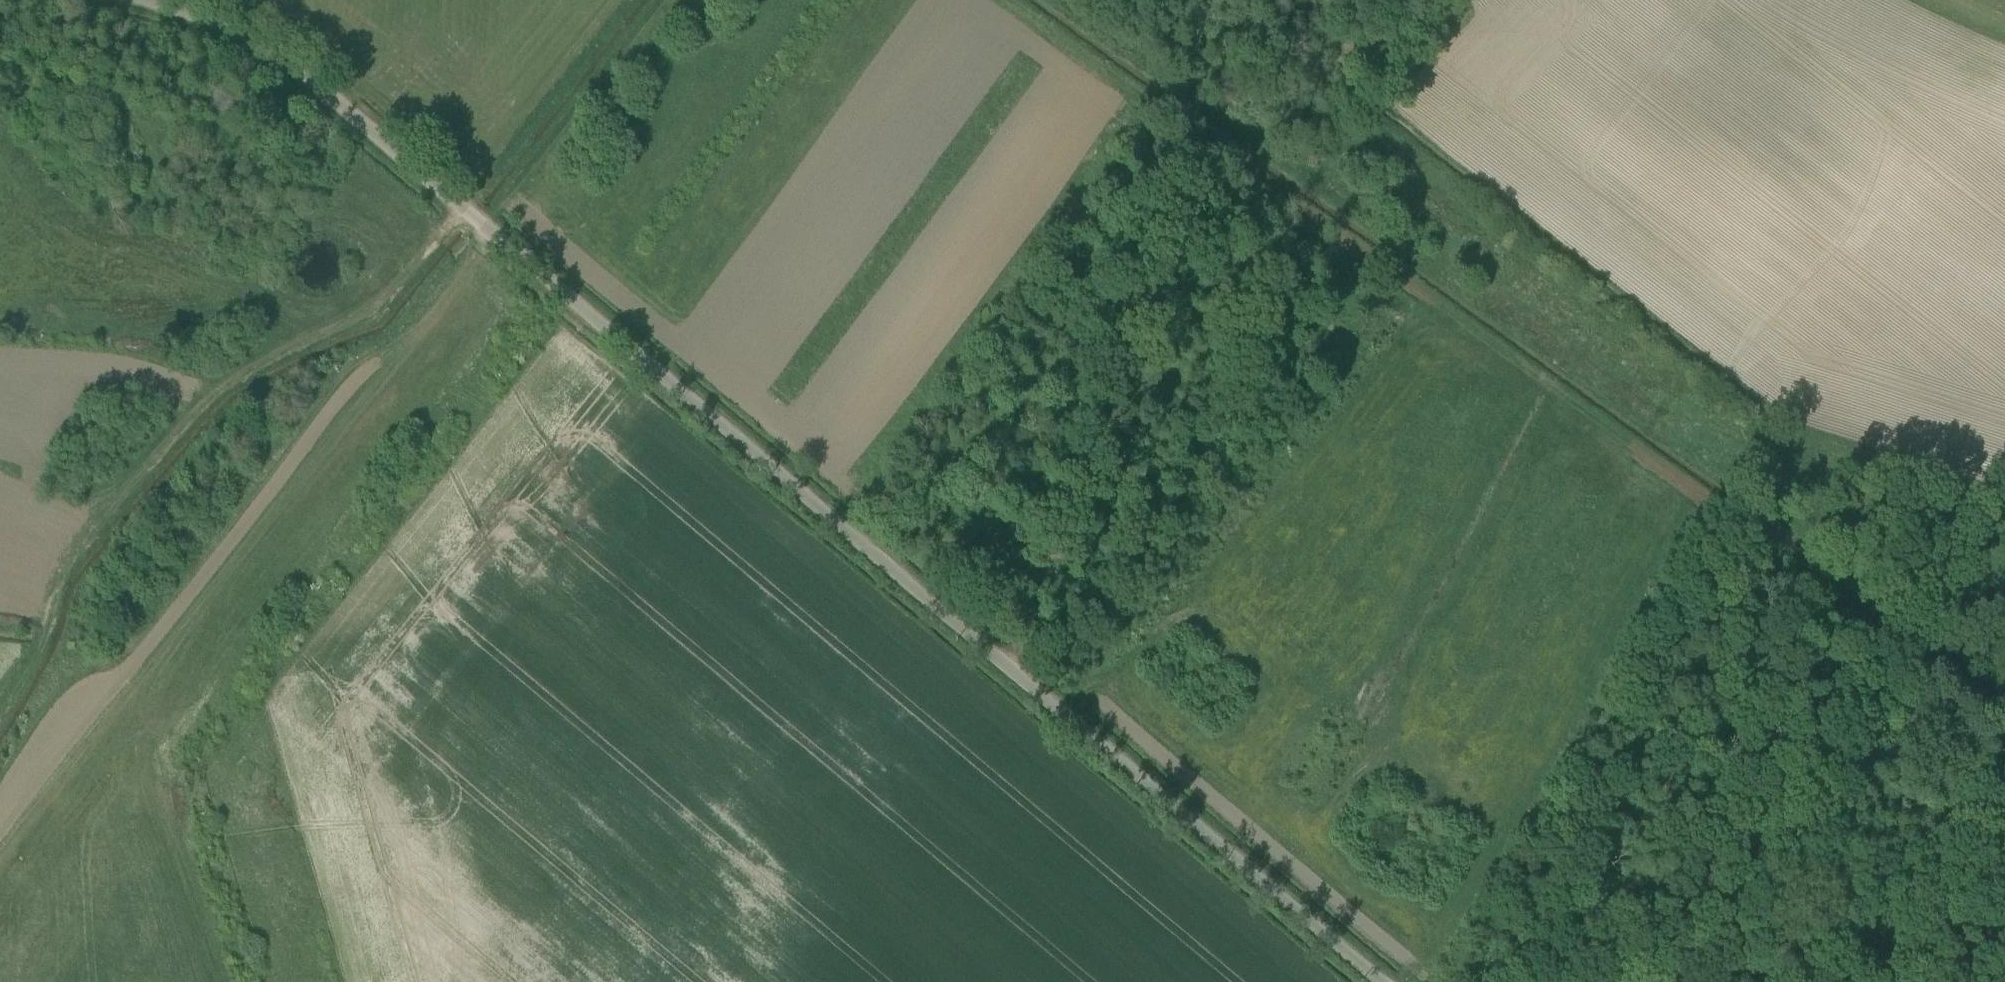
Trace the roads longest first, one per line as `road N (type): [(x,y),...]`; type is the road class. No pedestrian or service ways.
road 1 (unclassified): [(1373,981),(329,91),(231,32),(129,0)]

